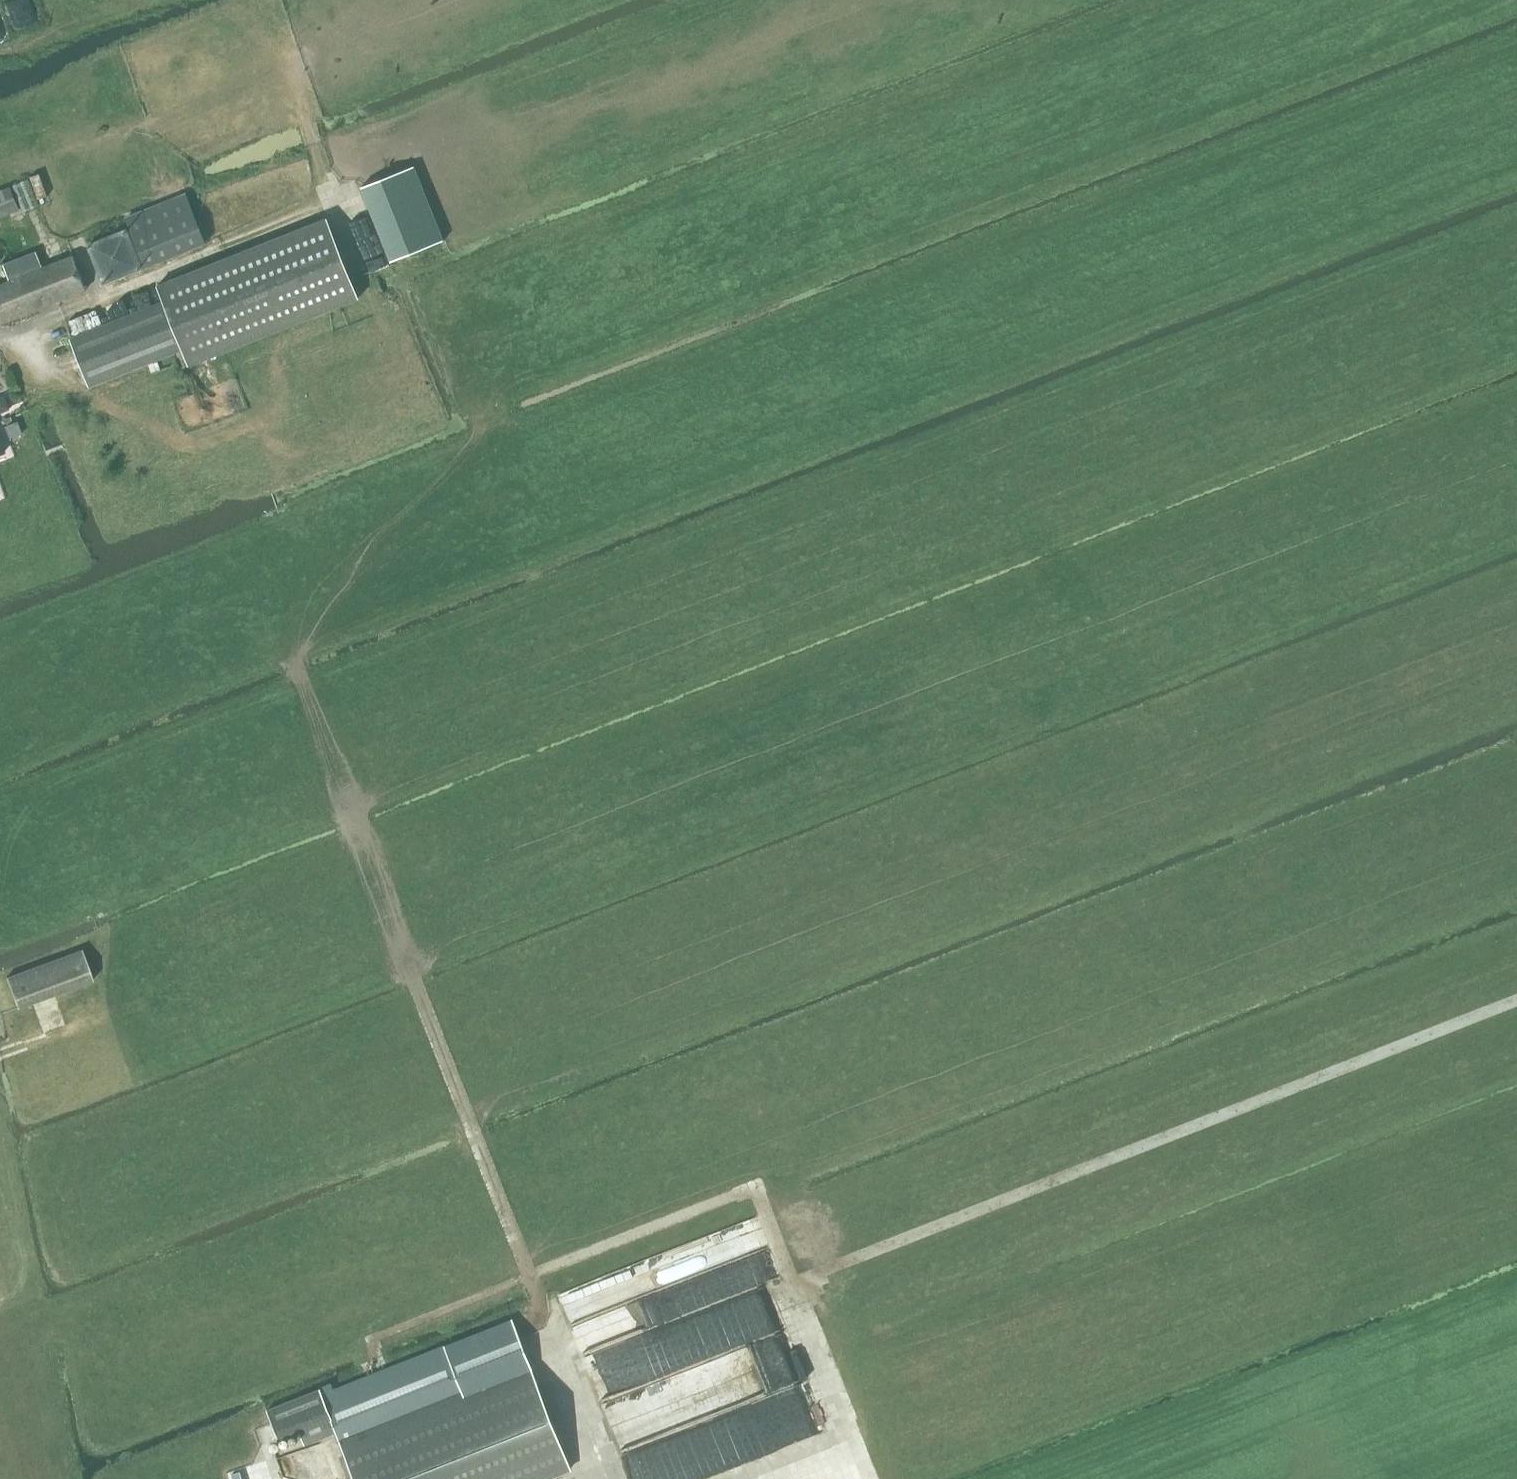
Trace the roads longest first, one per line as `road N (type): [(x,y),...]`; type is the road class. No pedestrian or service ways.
road 1 (track): [(639,1478),(834,1403),(793,1290),(1516,1003)]
road 2 (track): [(0,337),(335,203),(295,60)]
road 3 (track): [(538,1327),(413,973)]
road 4 (track): [(197,983),(0,1055)]

